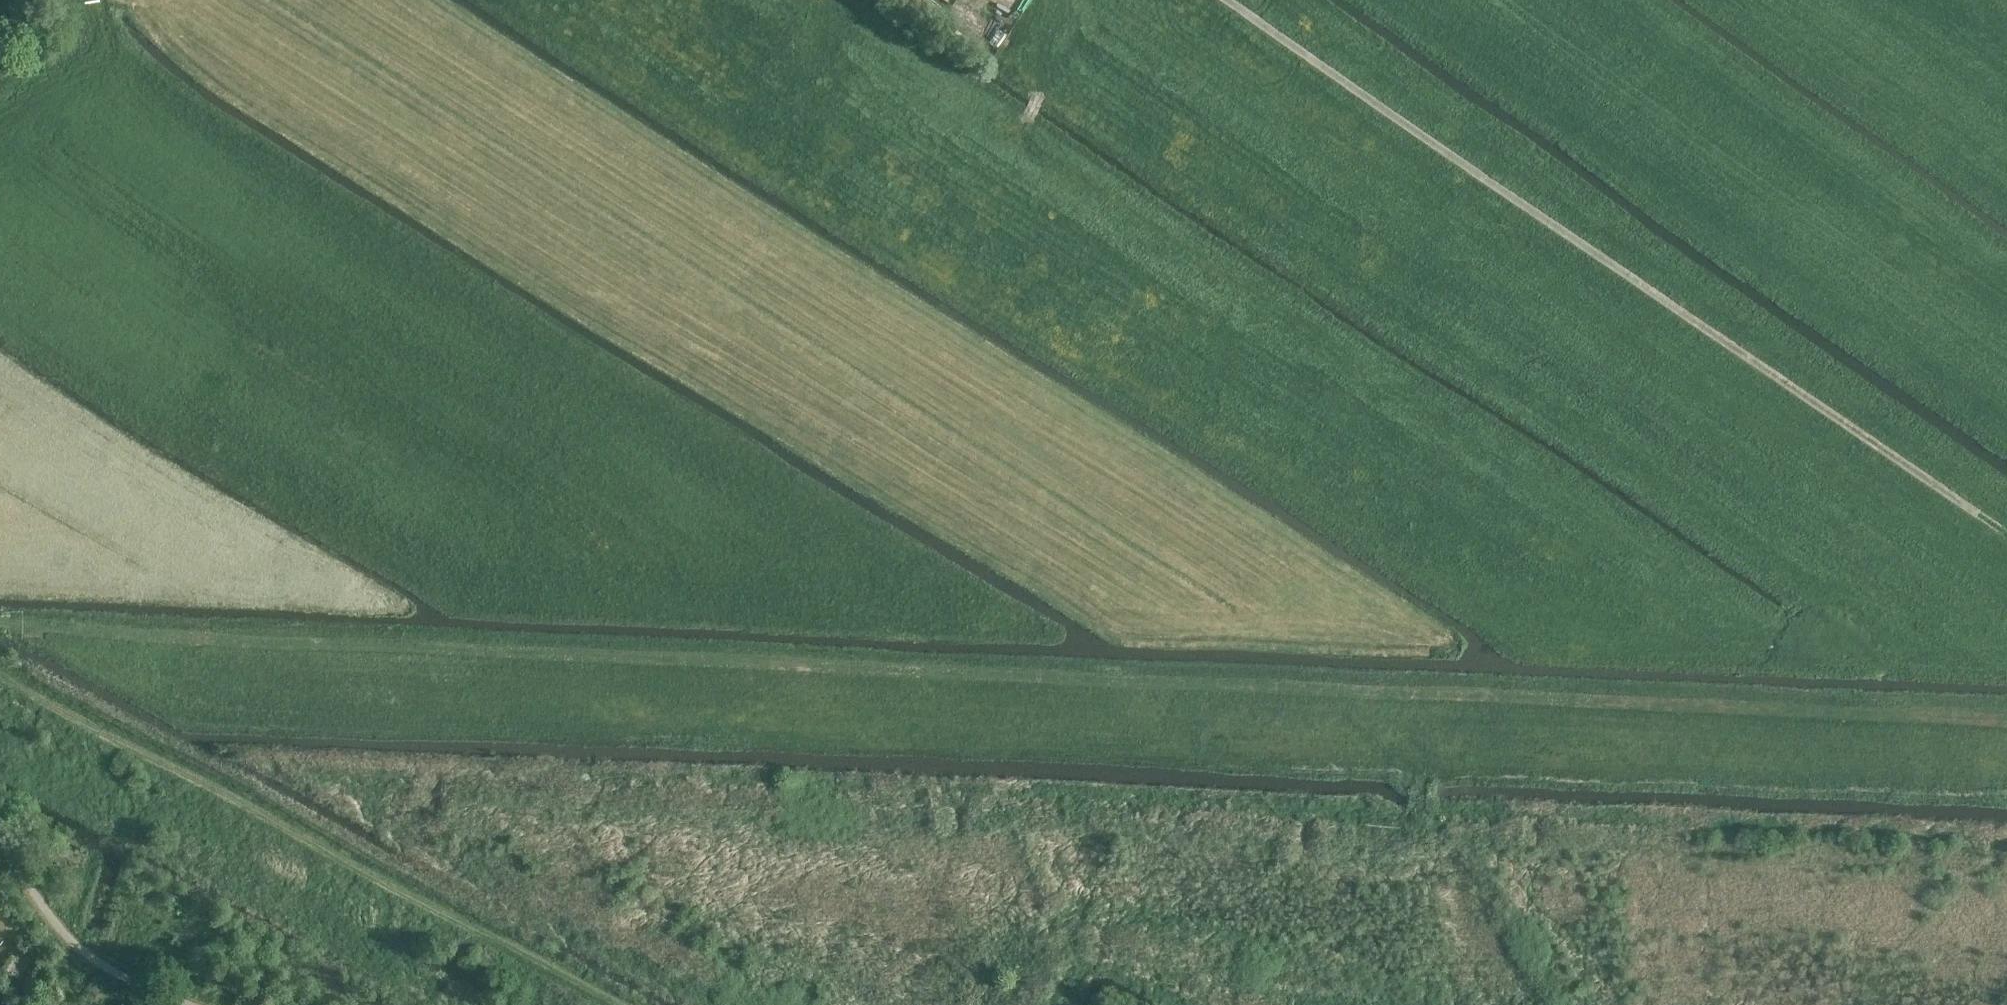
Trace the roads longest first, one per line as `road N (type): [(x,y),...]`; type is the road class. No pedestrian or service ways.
road 1 (track): [(2006,721),(257,643),(0,621)]
road 2 (track): [(1231,0),(2006,531)]

